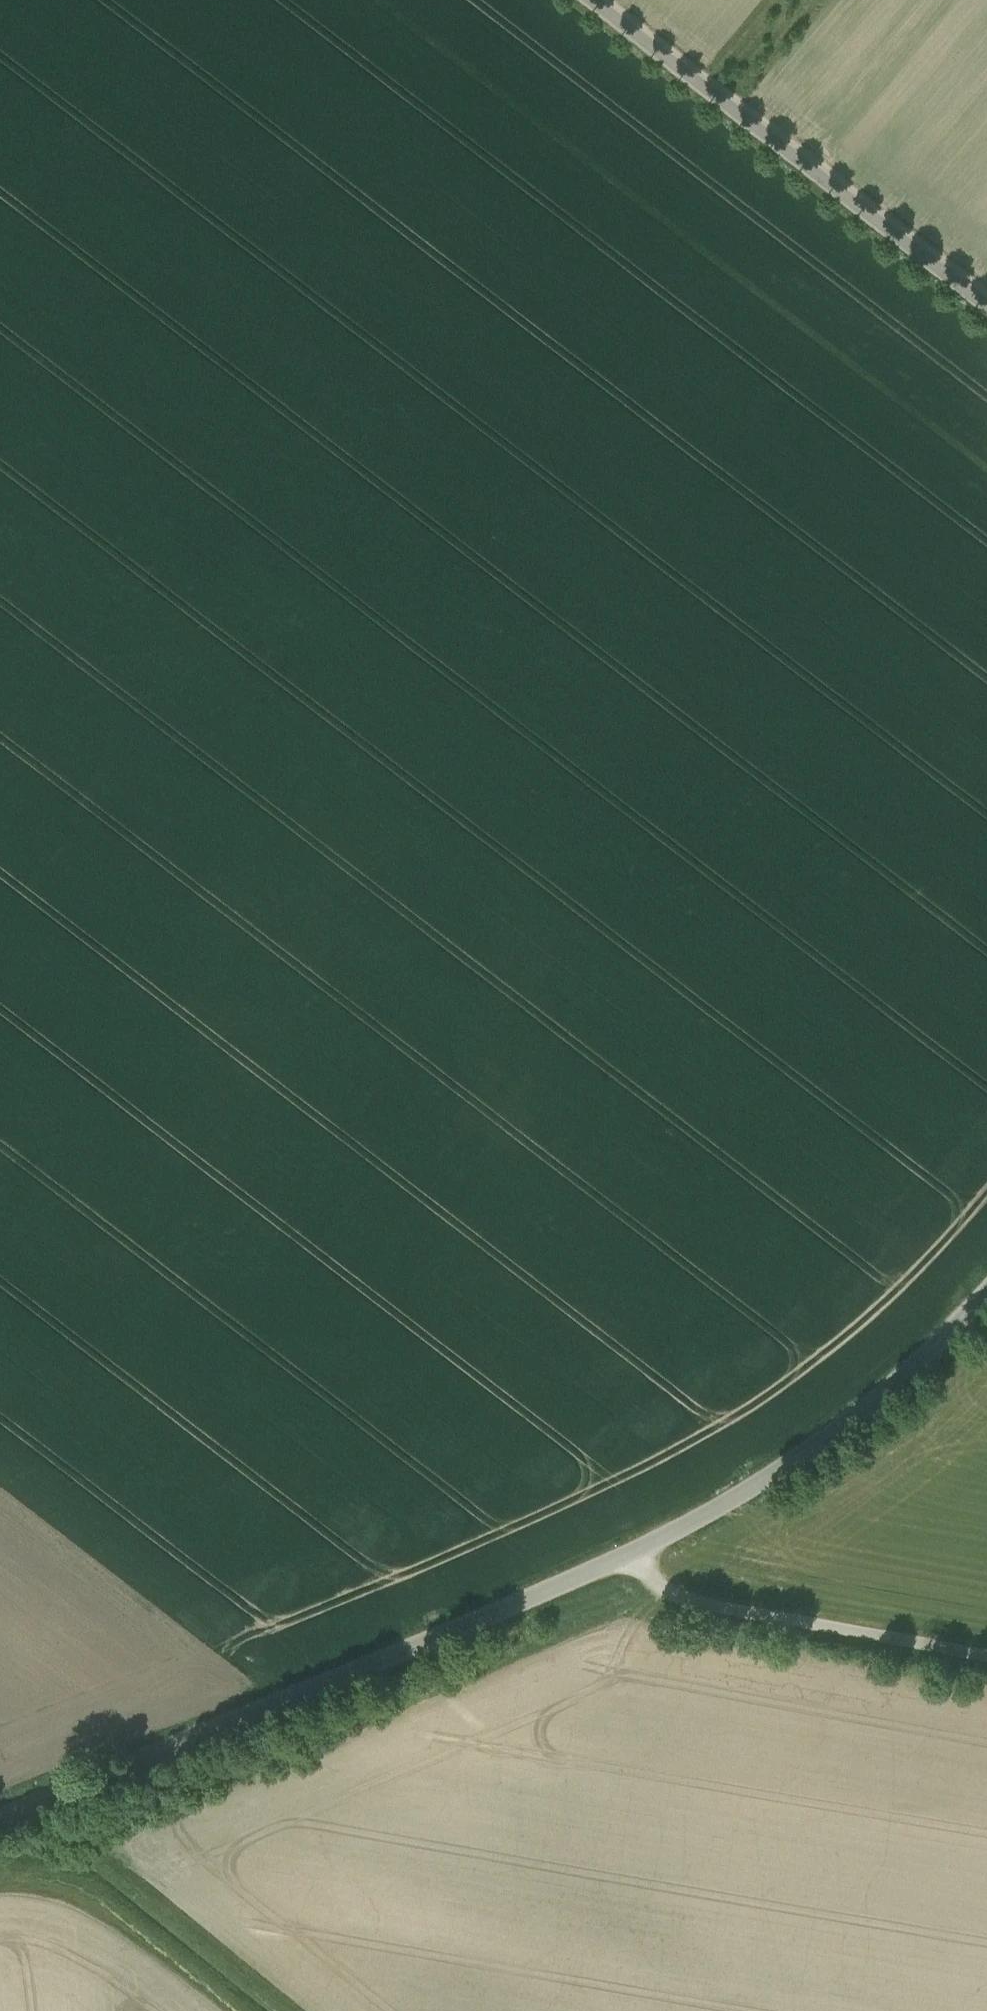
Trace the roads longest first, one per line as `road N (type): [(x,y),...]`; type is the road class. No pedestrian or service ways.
road 1 (unclassified): [(636,1538),(0,1804)]
road 2 (unclassified): [(986,281),(614,0)]
road 3 (unclassified): [(986,1281),(918,1353),(758,1472),(636,1538)]
road 4 (unclassified): [(636,1538),(662,1567),(701,1586),(986,1643)]

